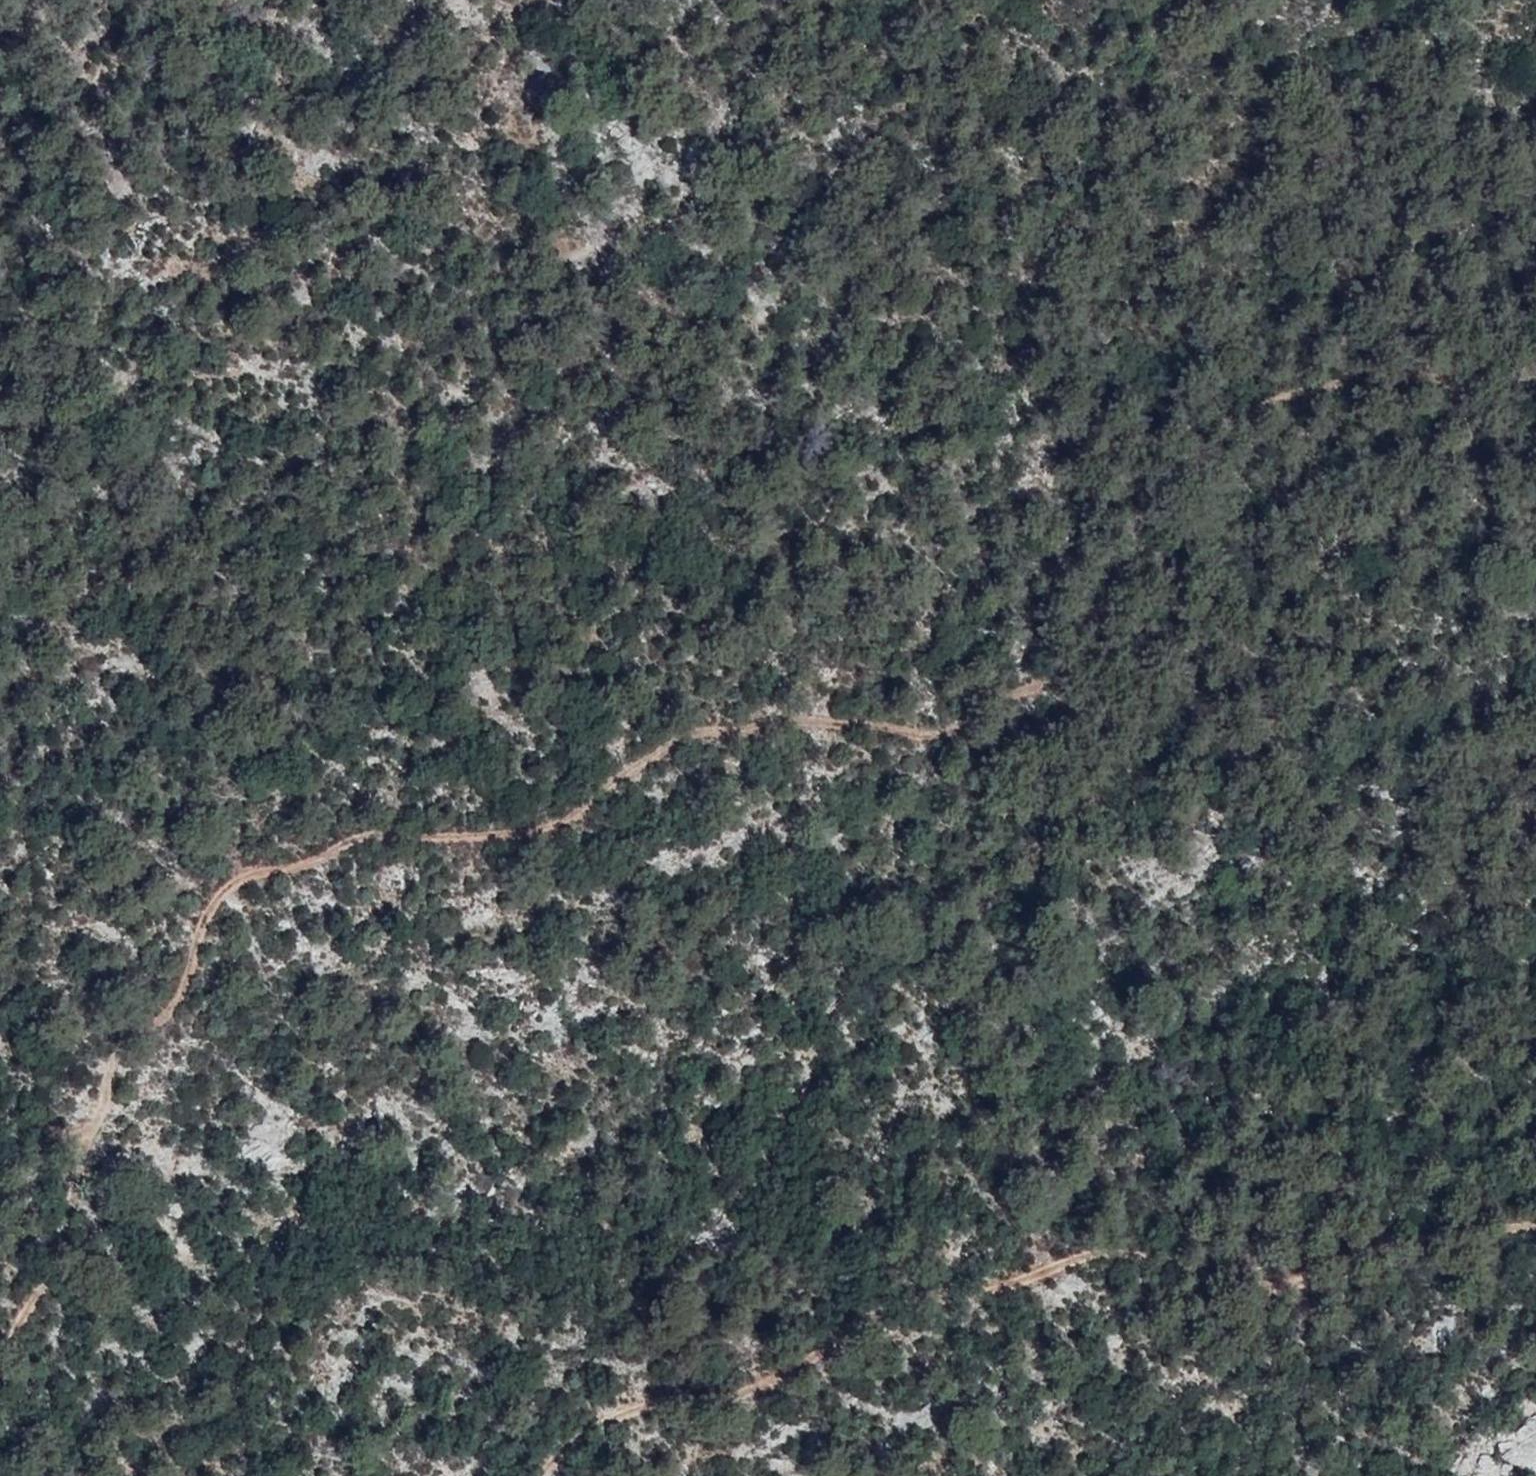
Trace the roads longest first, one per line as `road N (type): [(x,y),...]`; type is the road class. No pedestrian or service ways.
road 1 (track): [(1535,1226),(1298,1273),(1235,1277),(1133,1256),(1079,1256),(913,1302),(786,1371),(620,1414),(542,1475)]
road 2 (track): [(247,1475),(187,1460),(43,1475)]

